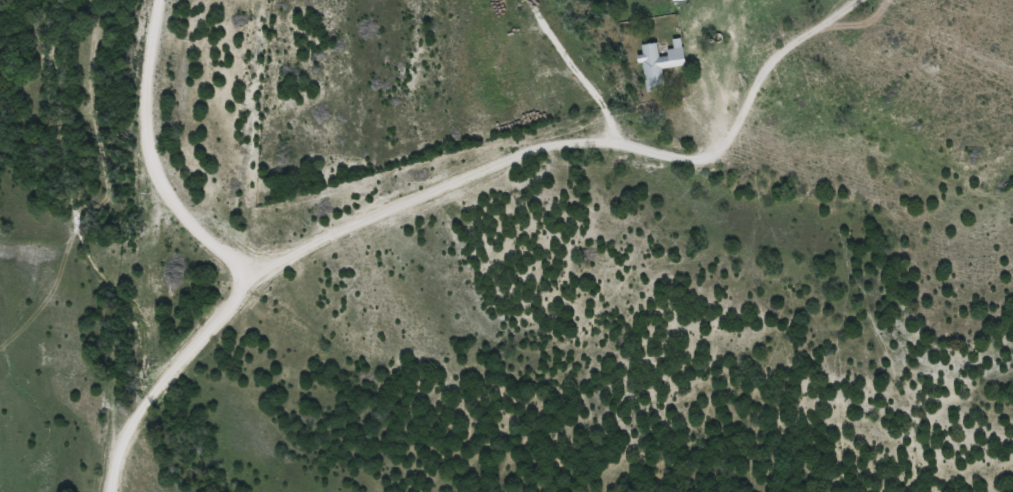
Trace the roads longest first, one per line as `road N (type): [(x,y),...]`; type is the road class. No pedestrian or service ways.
road 1 (residential): [(151,491),(213,314),(203,244),(158,144),(162,0)]
road 2 (residential): [(203,244),(259,270),(326,271)]

